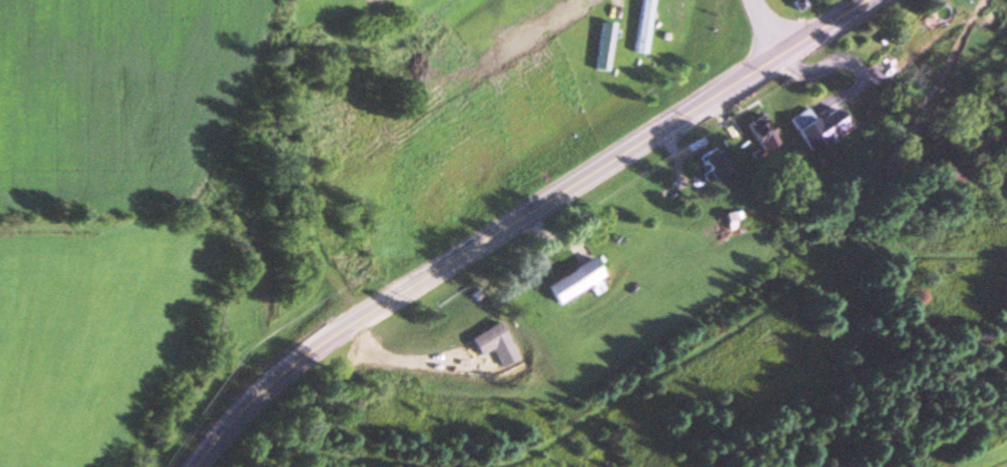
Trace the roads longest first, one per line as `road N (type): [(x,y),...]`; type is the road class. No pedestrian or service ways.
road 1 (primary): [(191,466),(227,423),(308,355),(869,0)]

